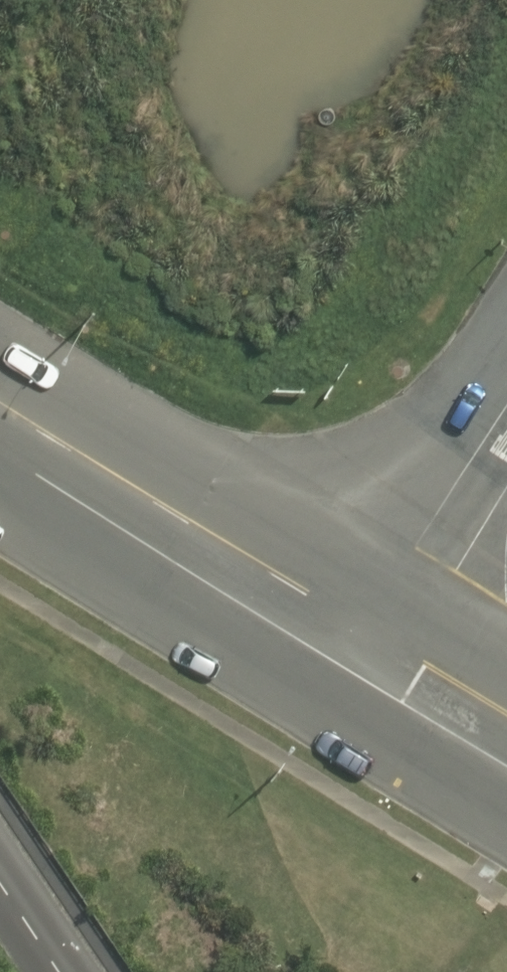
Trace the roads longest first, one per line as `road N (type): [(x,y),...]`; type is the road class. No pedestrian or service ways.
road 1 (secondary): [(0,427),(66,479),(357,648)]
road 2 (tertiary): [(357,648),(506,406)]
road 3 (secondary): [(357,648),(506,738)]

